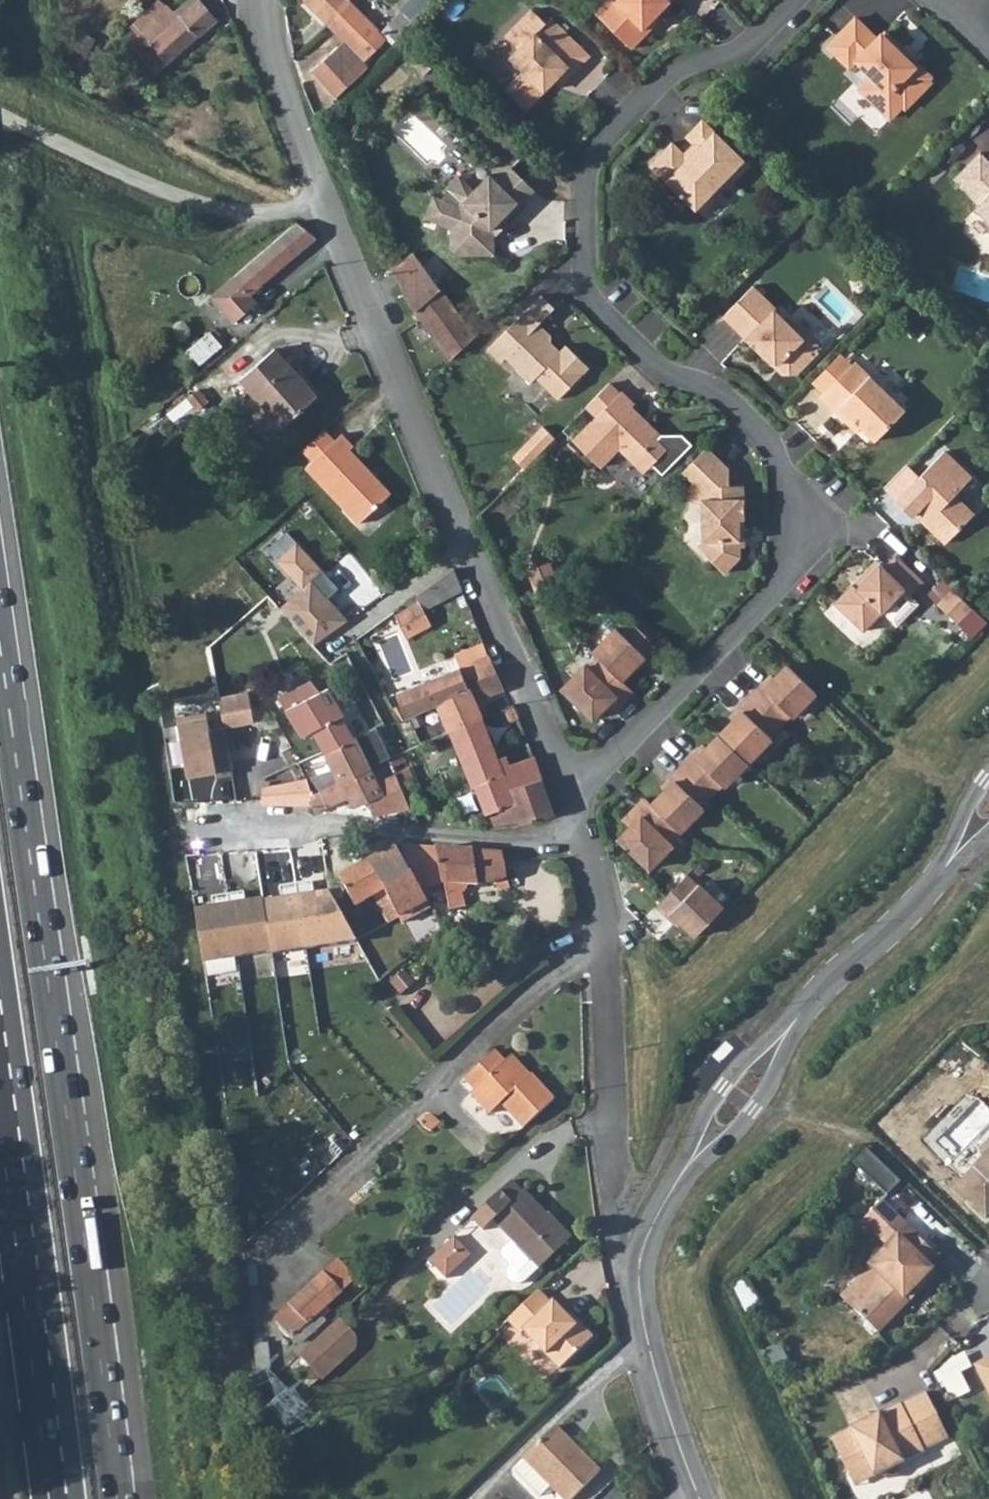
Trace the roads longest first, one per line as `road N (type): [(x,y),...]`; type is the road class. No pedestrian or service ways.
road 1 (residential): [(564,788),(611,756),(769,592),(793,520),(768,443),(722,397),(650,364),(586,293),(581,173),(600,140),(674,66),(727,57),(791,0)]
road 2 (trunk): [(118,1498),(0,651)]
road 3 (residential): [(256,0),(322,194),(564,788)]
road 4 (trunk): [(0,999),(67,1498)]
road 5 (residential): [(564,788),(598,889),(620,1205)]
road 6 (track): [(0,117),(168,194),(217,208),(261,211),(322,194)]
road 7 (residential): [(802,1016),(725,1084),(676,1183)]
road 8 (residential): [(676,1183),(755,1107),(802,1016)]
road 9 (residential): [(639,1299),(663,1403),(697,1498)]
road 10 (residential): [(802,1016),(943,870)]
road 11 (residential): [(639,1299),(642,1249),(676,1183)]

